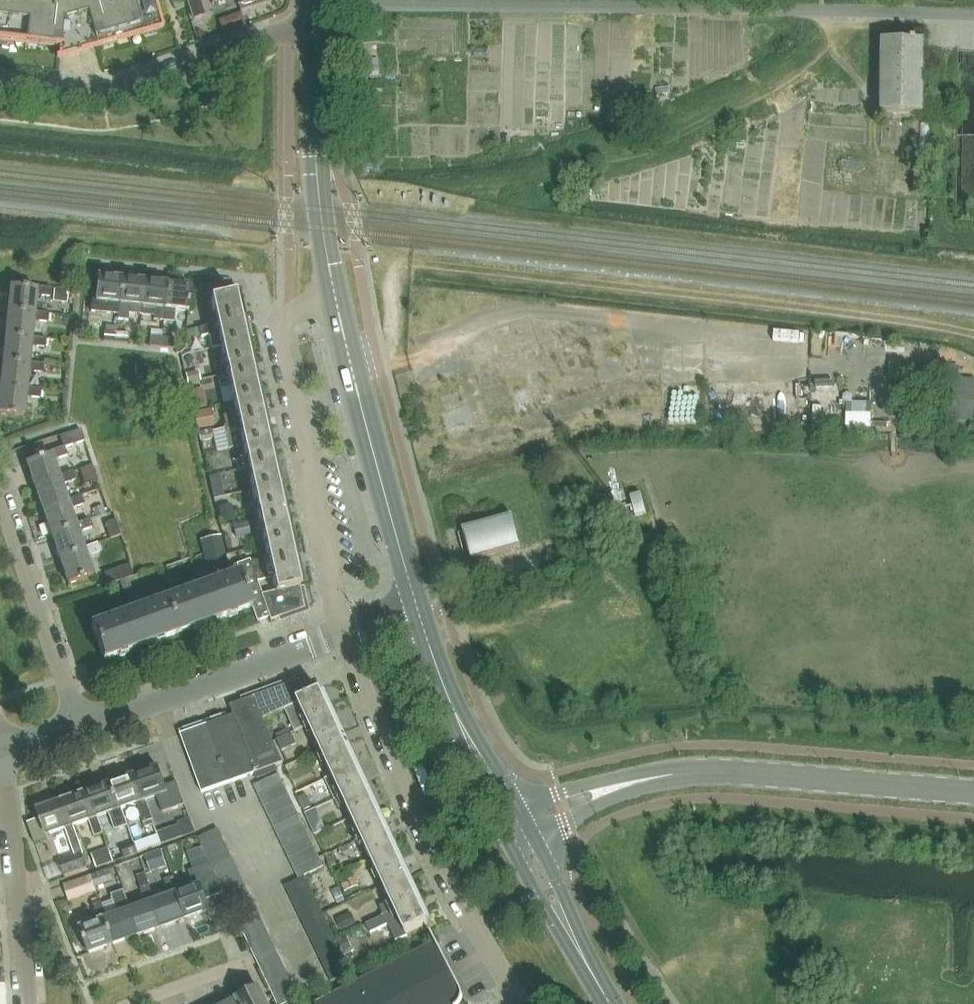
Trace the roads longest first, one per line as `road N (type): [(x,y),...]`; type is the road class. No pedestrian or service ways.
road 1 (track): [(348,345),(390,328),(392,273),(413,263),(973,335)]
road 2 (residential): [(317,13),(347,5),(973,16)]
road 3 (tertiary): [(516,833),(594,795),(692,772),(973,789)]
road 4 (residential): [(345,637),(420,818),(518,1003)]
road 5 (residential): [(337,297),(287,316),(280,332),(345,637)]
road 6 (residential): [(317,13),(100,95),(0,82)]
road 7 (tertiary): [(421,611),(337,297)]
road 8 (tertiary): [(337,297),(318,154),(317,13)]
road 9 (residential): [(81,731),(345,637)]
road 10 (residential): [(81,731),(0,491)]
road 11 (residential): [(24,1003),(4,751)]
road 12 (tertiary): [(516,833),(421,611)]
road 13 (tertiary): [(616,1003),(516,833)]

